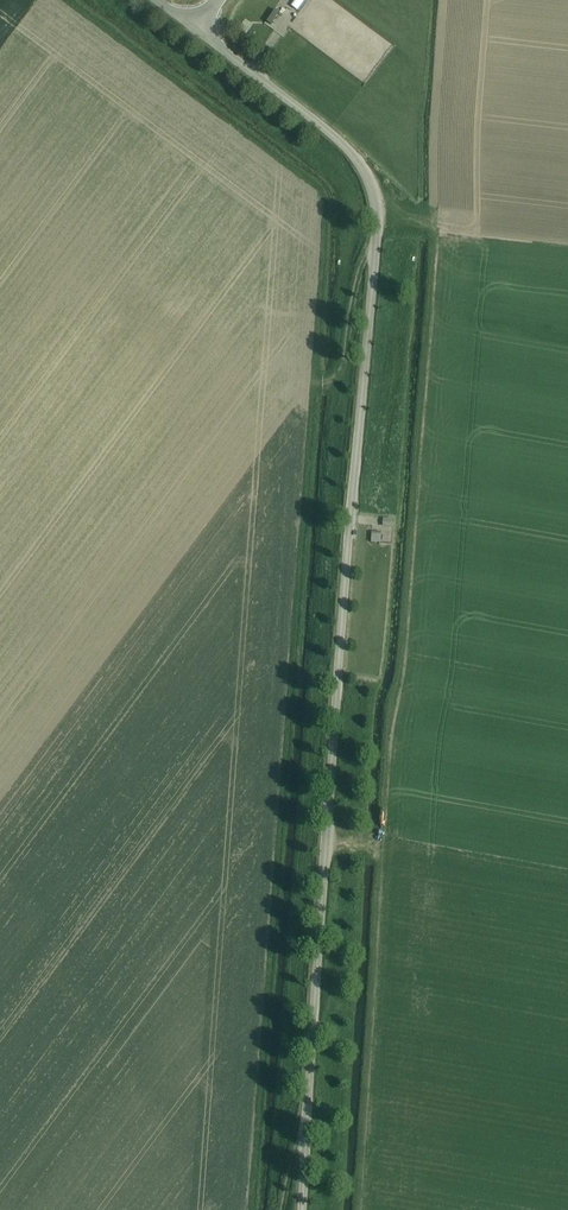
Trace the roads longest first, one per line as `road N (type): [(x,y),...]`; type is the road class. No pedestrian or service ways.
road 1 (unclassified): [(302,1209),(375,202),(342,144),(195,28)]

